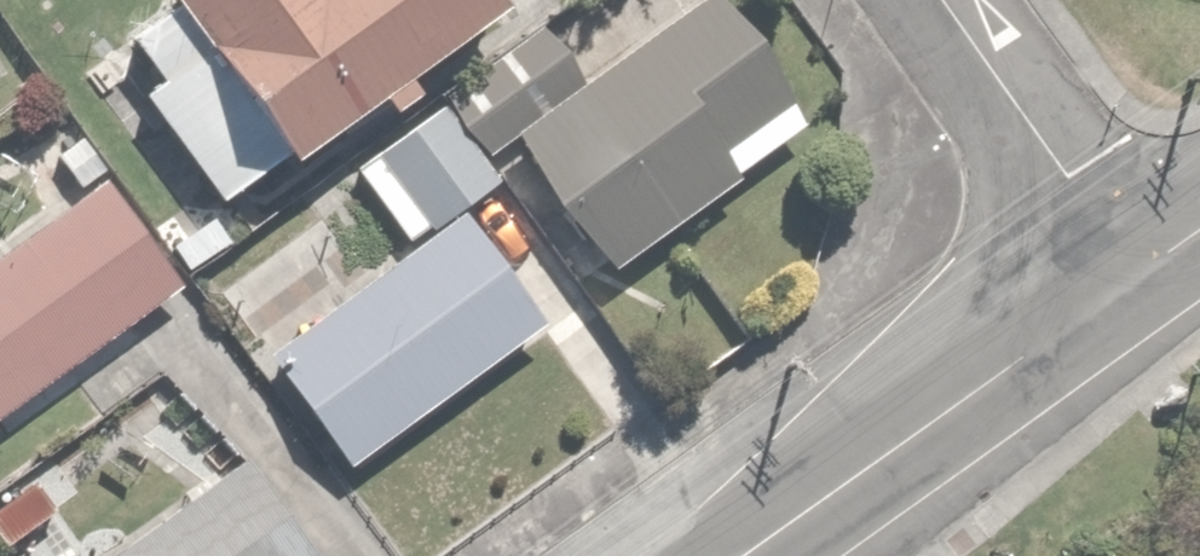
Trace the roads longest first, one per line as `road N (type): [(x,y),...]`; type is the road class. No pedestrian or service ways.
road 1 (tertiary): [(1142,274),(747,555)]
road 2 (residential): [(950,0),(1142,274)]

